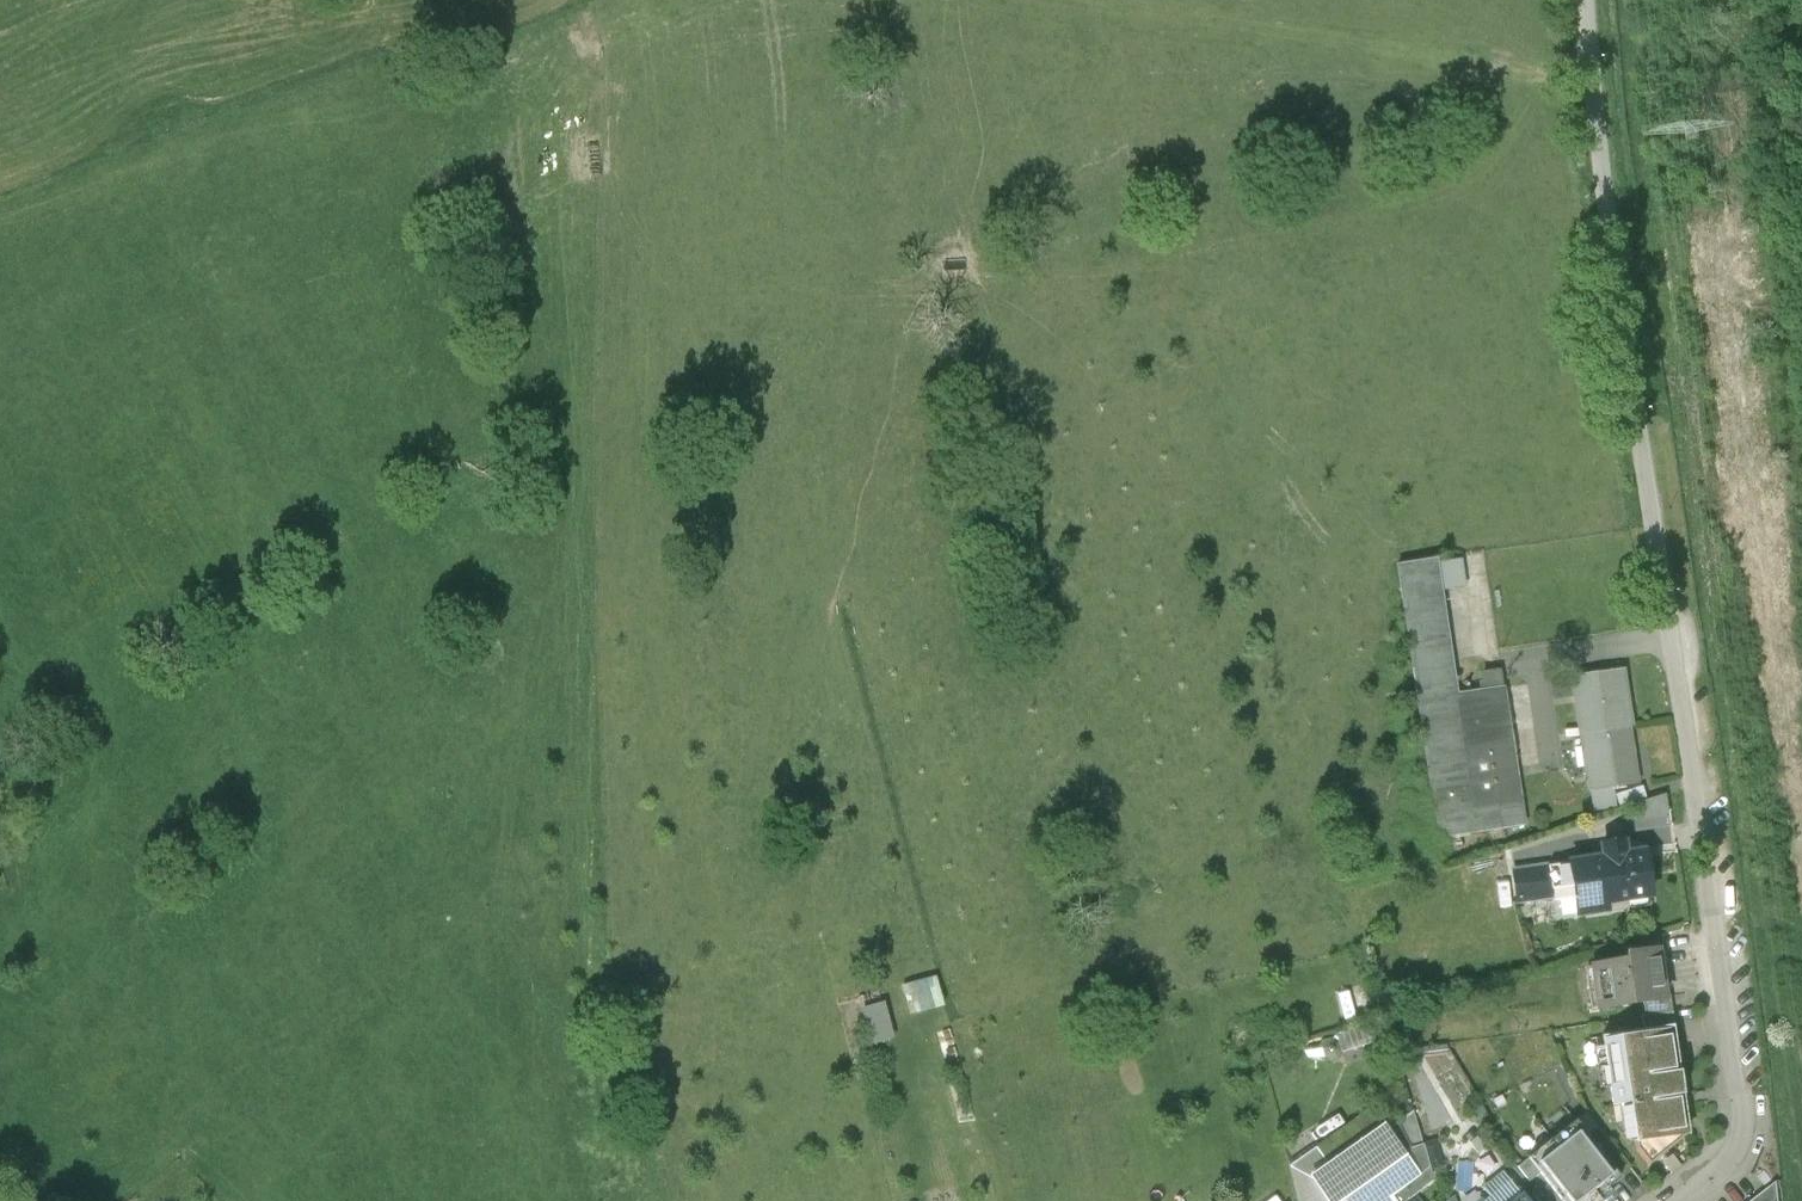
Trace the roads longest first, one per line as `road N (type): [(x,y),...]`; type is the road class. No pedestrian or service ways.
road 1 (residential): [(1656,1200),(1744,1126),(1613,288),(1589,0)]

